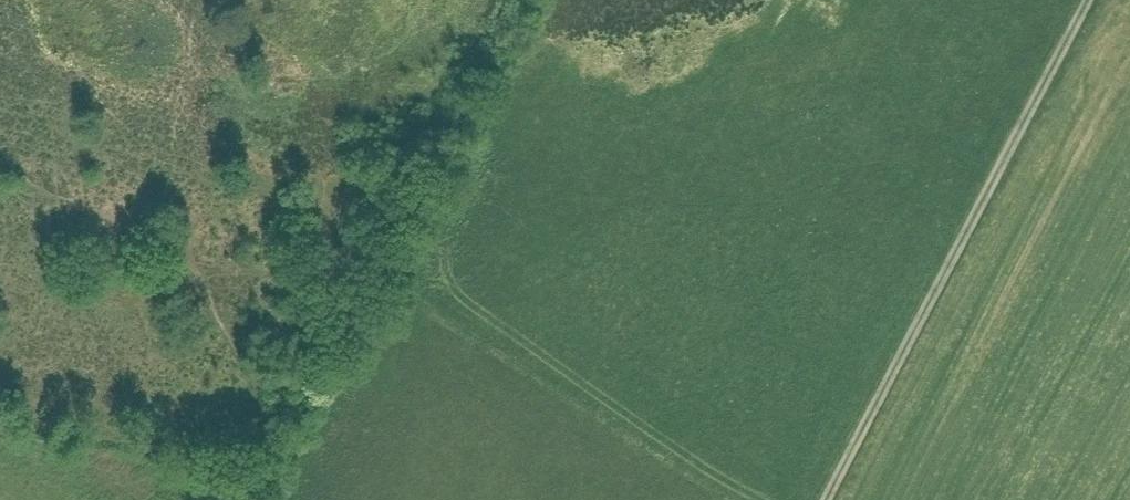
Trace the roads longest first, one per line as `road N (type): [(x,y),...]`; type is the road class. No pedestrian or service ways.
road 1 (track): [(1082,0),(825,499)]

